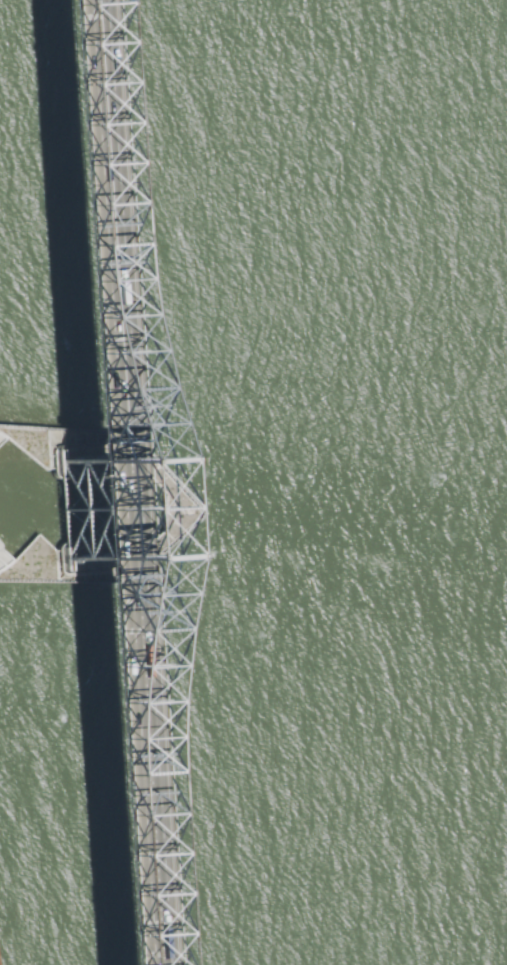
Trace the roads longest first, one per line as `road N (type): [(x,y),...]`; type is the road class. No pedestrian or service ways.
road 1 (motorway): [(121,964),(54,0)]

